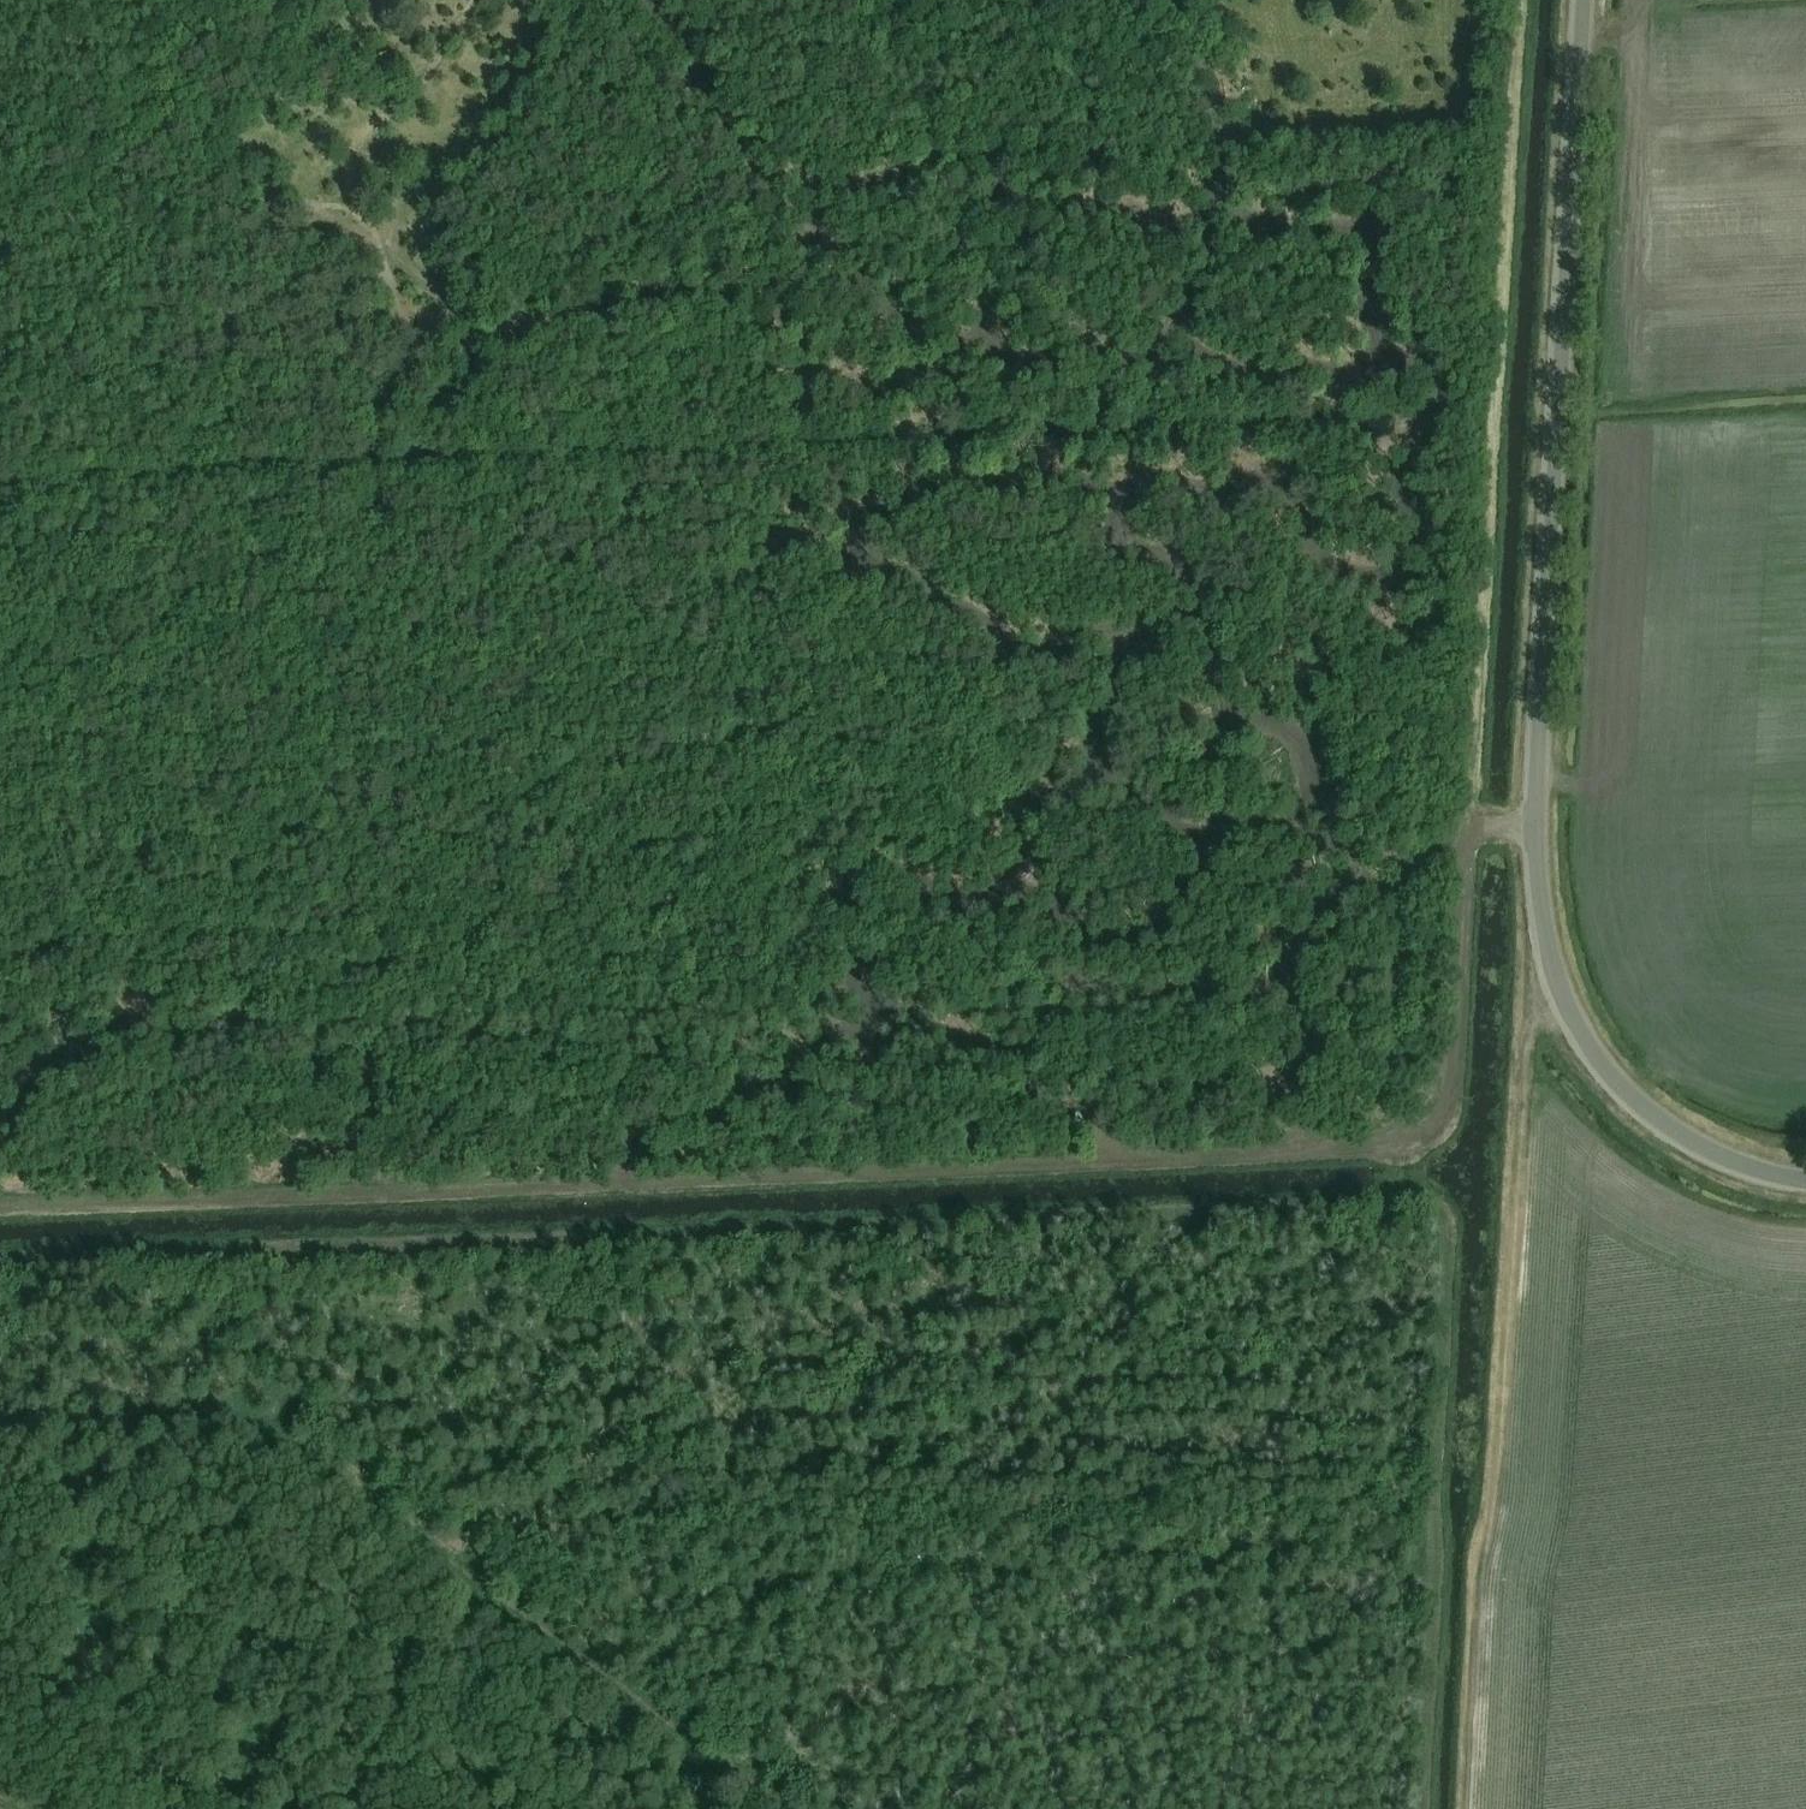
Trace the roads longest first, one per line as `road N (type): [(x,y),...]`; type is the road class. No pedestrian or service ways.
road 1 (track): [(0,1214),(1391,1156),(1439,1134),(1461,1104)]
road 2 (unclassified): [(1805,1181),(1684,1136),(1646,1112),(1598,1061),(1555,979),(1536,887),(1532,790),(1581,0)]

